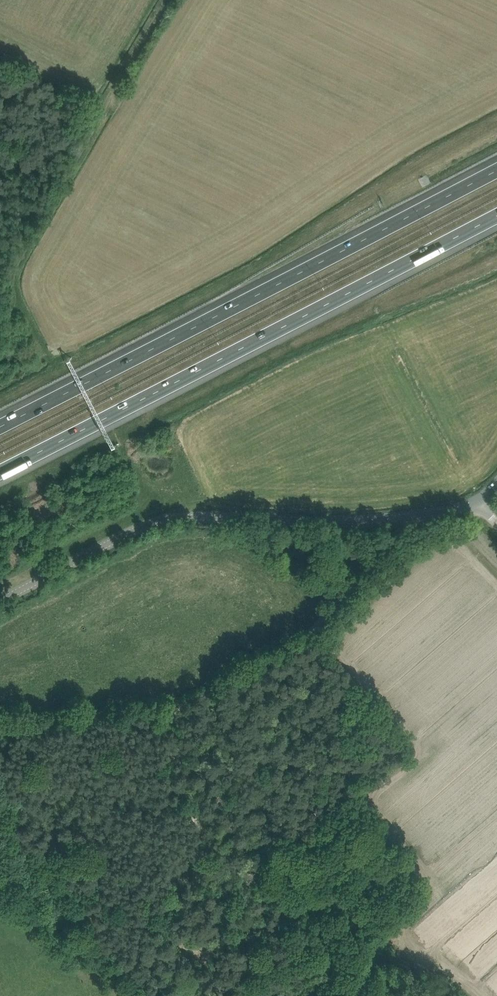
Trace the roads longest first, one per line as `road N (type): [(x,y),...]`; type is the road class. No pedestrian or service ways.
road 1 (motorway): [(496,177),(0,429)]
road 2 (motorway): [(0,473),(496,221)]
road 3 (tertiary): [(0,600),(161,521),(390,518),(478,502)]
road 4 (track): [(0,721),(172,711),(307,634),(412,516)]
road 5 (track): [(170,0),(100,118)]

